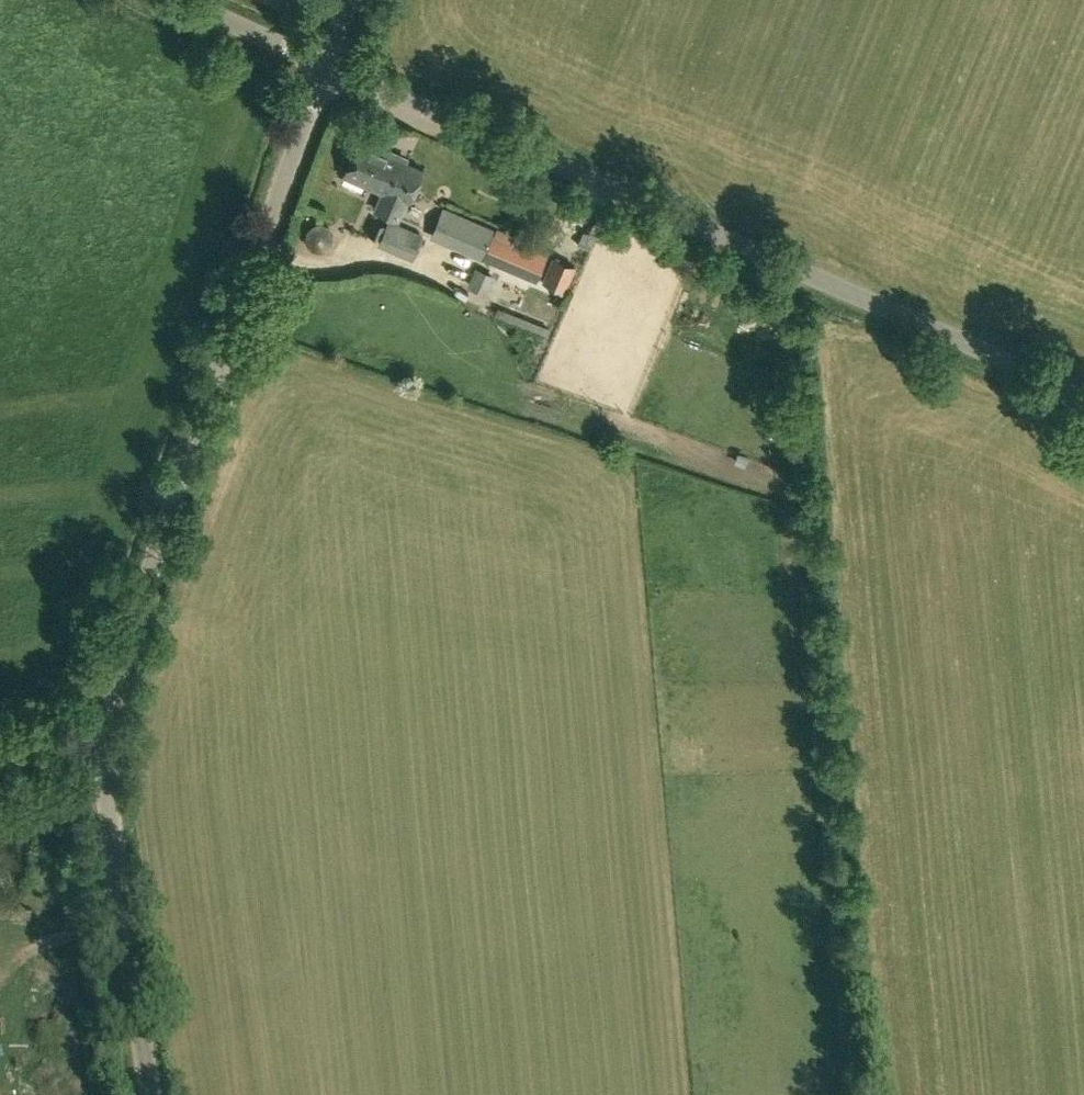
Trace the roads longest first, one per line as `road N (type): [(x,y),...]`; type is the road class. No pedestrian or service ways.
road 1 (unclassified): [(152,1094),(111,841),(112,712),(325,61)]
road 2 (unclassified): [(1083,392),(325,61)]
road 3 (unclassified): [(185,0),(325,61)]

